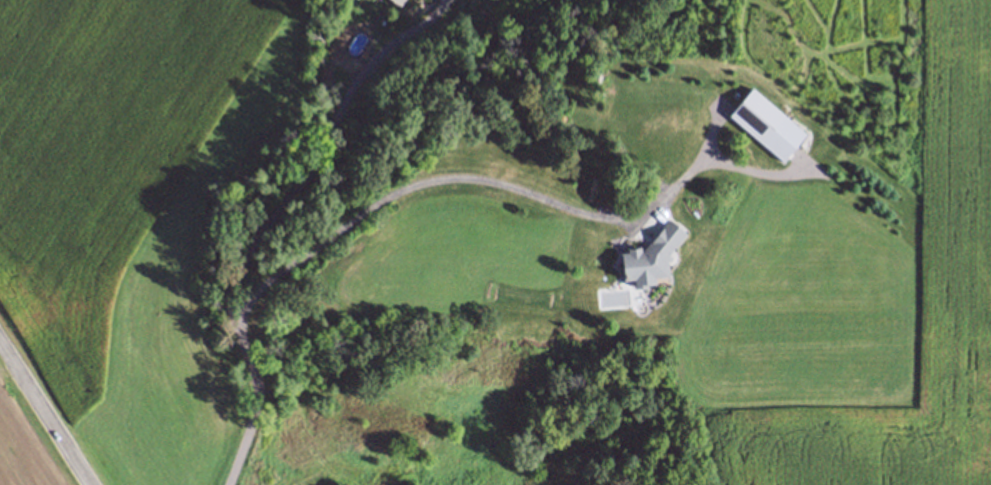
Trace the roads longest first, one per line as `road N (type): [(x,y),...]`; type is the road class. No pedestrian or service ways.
road 1 (residential): [(89,484),(0,342)]

